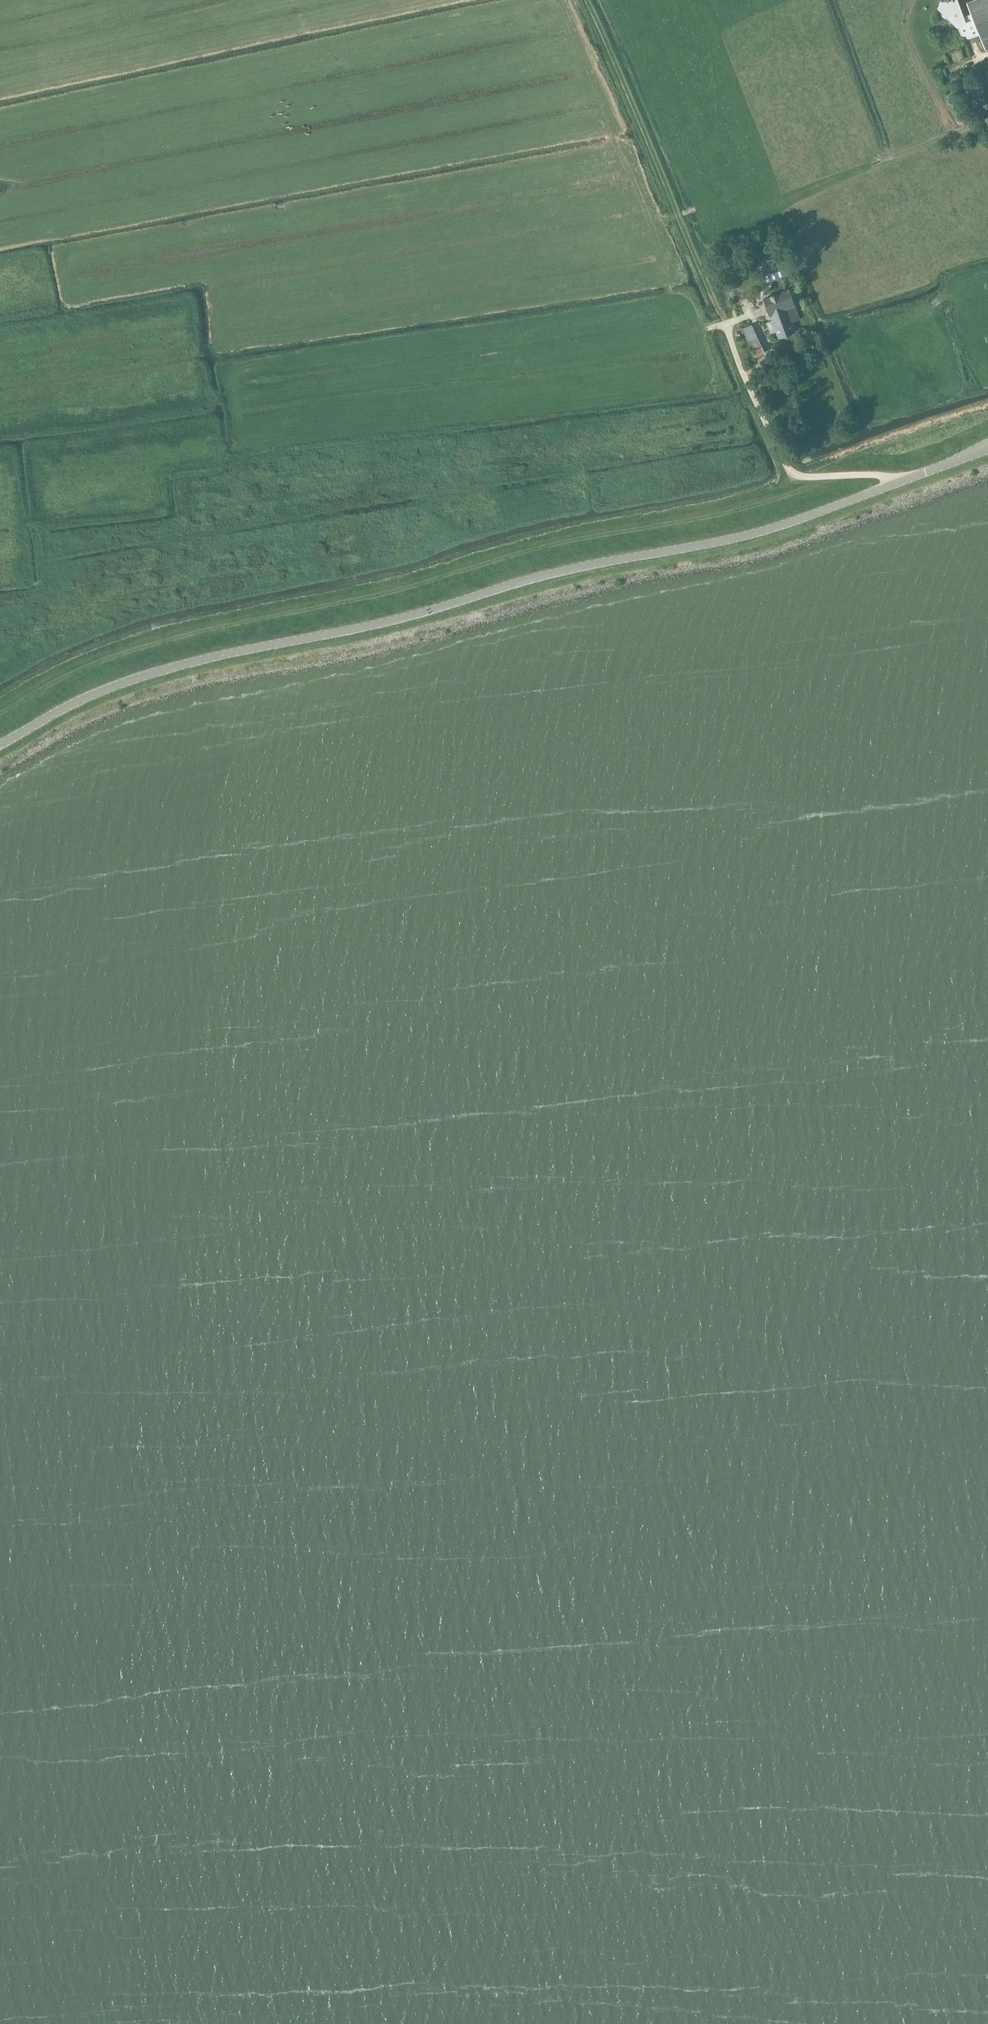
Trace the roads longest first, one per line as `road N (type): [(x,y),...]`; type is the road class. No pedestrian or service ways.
road 1 (tertiary): [(0,744),(82,698),(155,672),(415,614),(571,568),(747,536),(972,453)]
road 2 (track): [(803,477),(710,514),(130,647),(0,708)]

